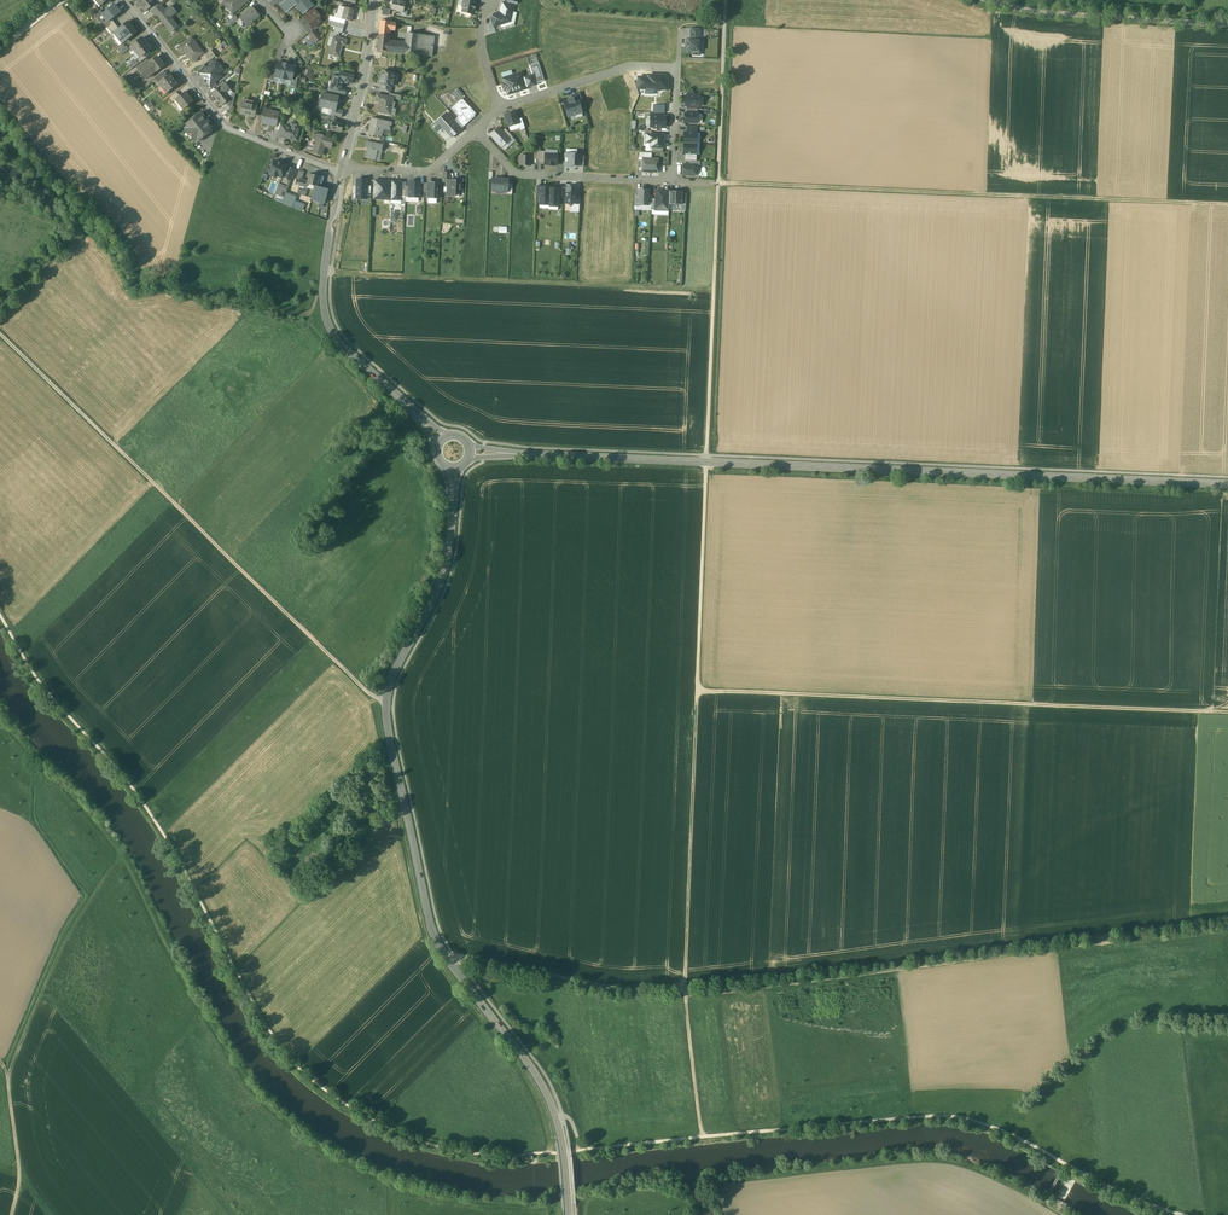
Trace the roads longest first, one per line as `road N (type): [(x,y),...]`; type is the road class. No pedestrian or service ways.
road 1 (track): [(695,1214),(674,1192),(555,1207),(478,1206),(398,1187),(299,1136),(237,1067),(168,953),(124,858),(0,717)]
road 2 (track): [(0,617),(33,675),(142,801),(297,1071),(363,1114),(427,1143),(506,1156),(549,1152)]
road 3 (tertiary): [(568,1214),(549,1101),(433,932),(388,728),(388,689),(446,563),(453,470)]
road 4 (tertiary): [(473,452),(1227,484)]
road 5 (track): [(685,995),(1227,934)]
road 6 (track): [(0,334),(386,702)]
road 7 (track): [(697,691),(1227,714)]
road 8 (track): [(718,183),(1227,208)]
road 9 (track): [(0,107),(122,236),(144,280),(307,315),(322,294)]
road 10 (track): [(323,273),(714,293)]
road 11 (track): [(702,1137),(957,1117),(1066,1164)]
road 12 (track): [(1043,1206),(950,1167),(715,1186)]
road 13 (tertiary): [(440,438),(328,324),(323,273),(339,172)]
road 14 (track): [(684,987),(697,691)]
road 15 (residential): [(671,181),(677,69),(624,68),(500,109)]
road 16 (track): [(232,1214),(44,991)]
road 17 (residential): [(126,0),(226,125),(339,172)]
road 18 (track): [(718,183),(707,463)]
road 19 (track): [(684,987),(612,988),(447,957)]
road 20 (unclassified): [(1227,25),(1042,12),(989,0)]
road 21 (track): [(697,691),(707,463)]
road 22 (residential): [(671,181),(515,173),(477,132)]
road 23 (track): [(726,0),(718,183)]
road 24 (tertiary): [(342,166),(373,0)]
road 25 (track): [(0,1061),(9,1075),(20,1162),(13,1214)]
road 26 (track): [(124,858),(77,923),(44,991)]
road 27 (residential): [(477,132),(426,172),(342,166)]
road 28 (track): [(702,1137),(685,995)]
road 29 (track): [(1066,1164),(1185,1214)]
road 30 (track): [(580,1150),(702,1137)]

